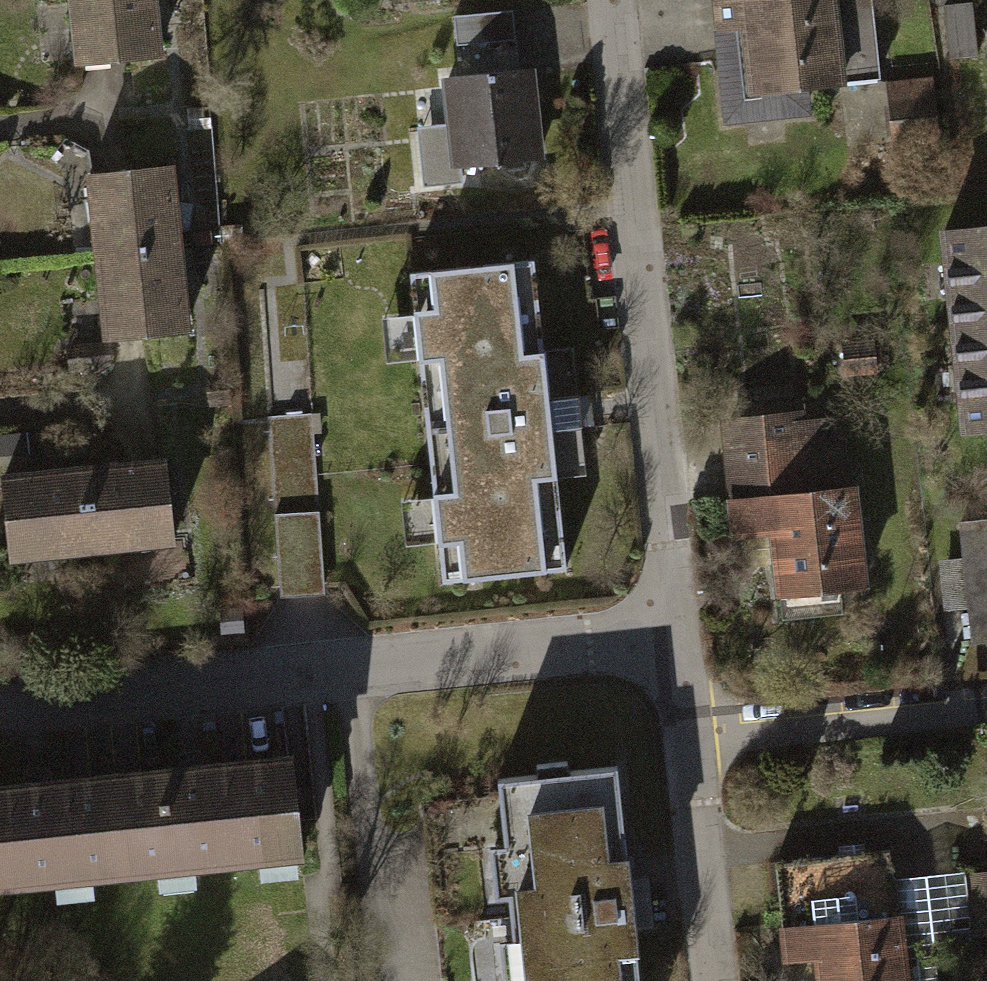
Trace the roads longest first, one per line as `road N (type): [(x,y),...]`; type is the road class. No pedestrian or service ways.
road 1 (residential): [(0,707),(678,636)]
road 2 (residential): [(612,0),(678,636)]
road 3 (residential): [(688,731),(986,701)]
road 4 (residential): [(688,731),(714,980)]

